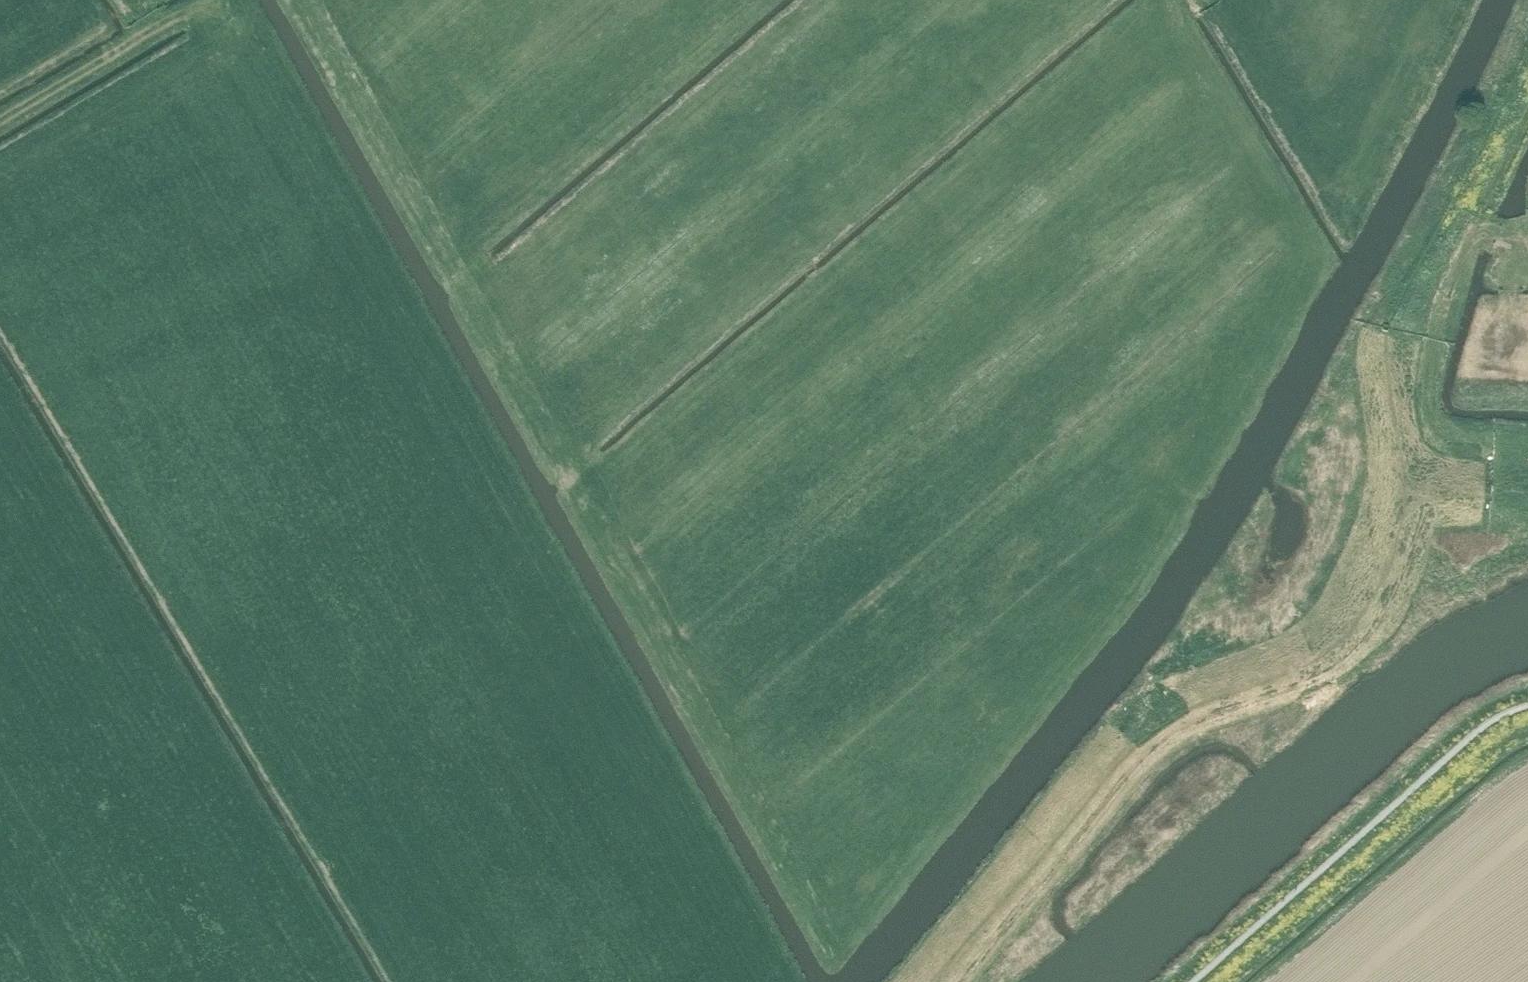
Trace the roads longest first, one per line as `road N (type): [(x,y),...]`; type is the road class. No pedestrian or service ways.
road 1 (track): [(178,16),(0,122)]

